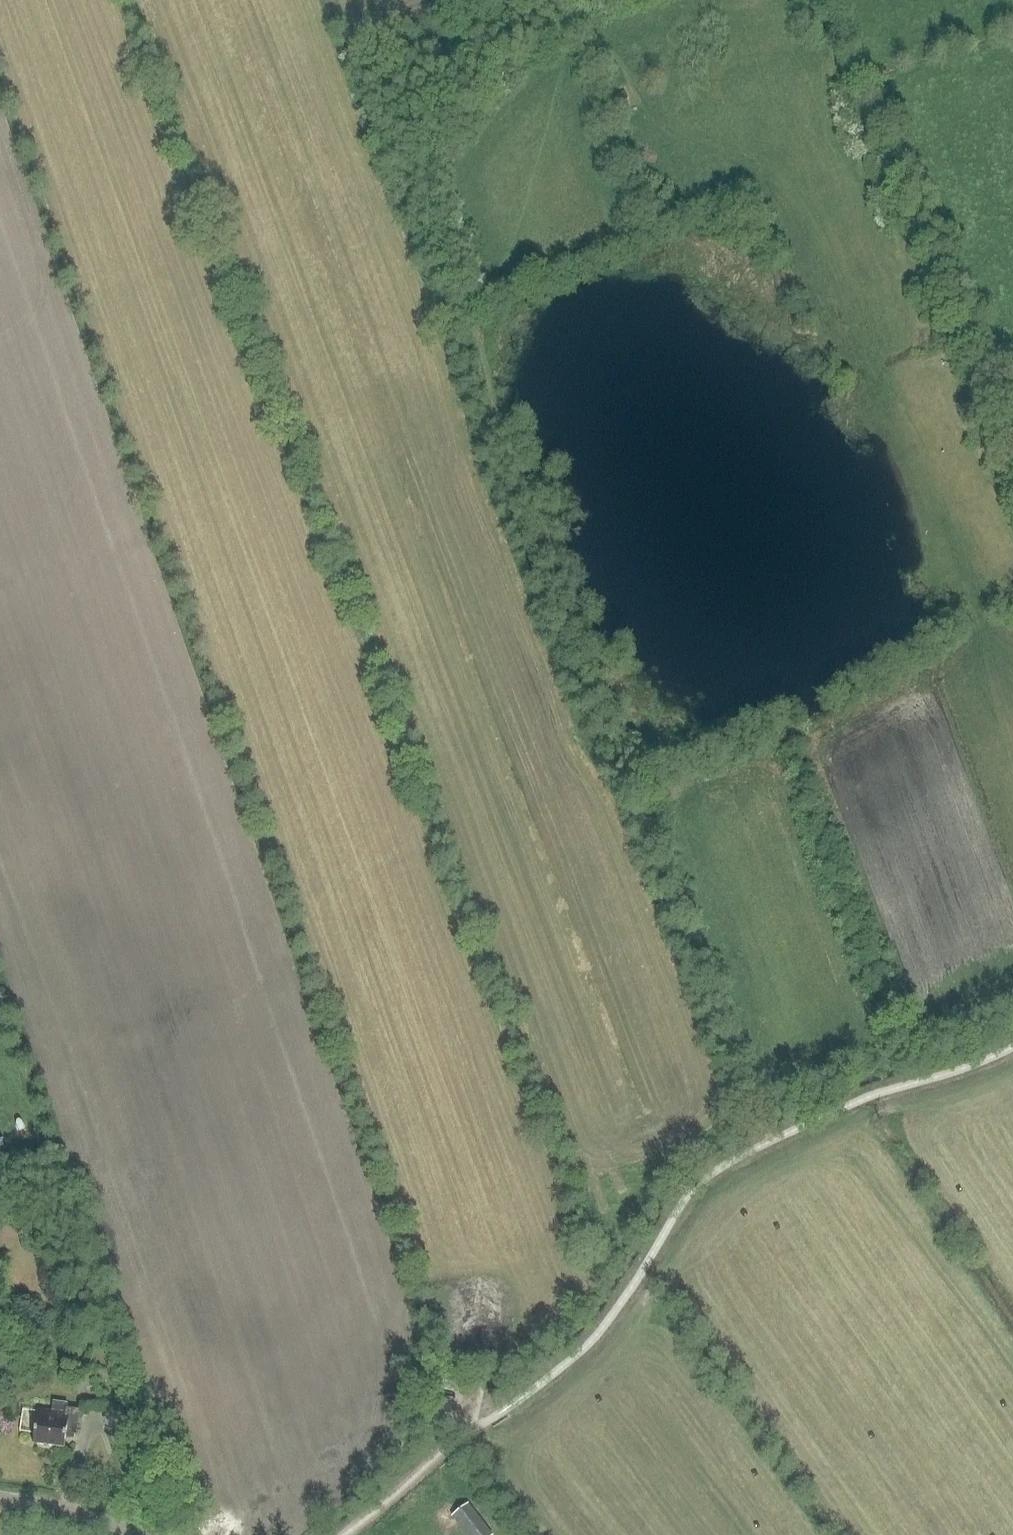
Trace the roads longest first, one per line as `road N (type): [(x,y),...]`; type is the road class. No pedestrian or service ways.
road 1 (unclassified): [(136,1534),(63,1507),(0,1501)]

